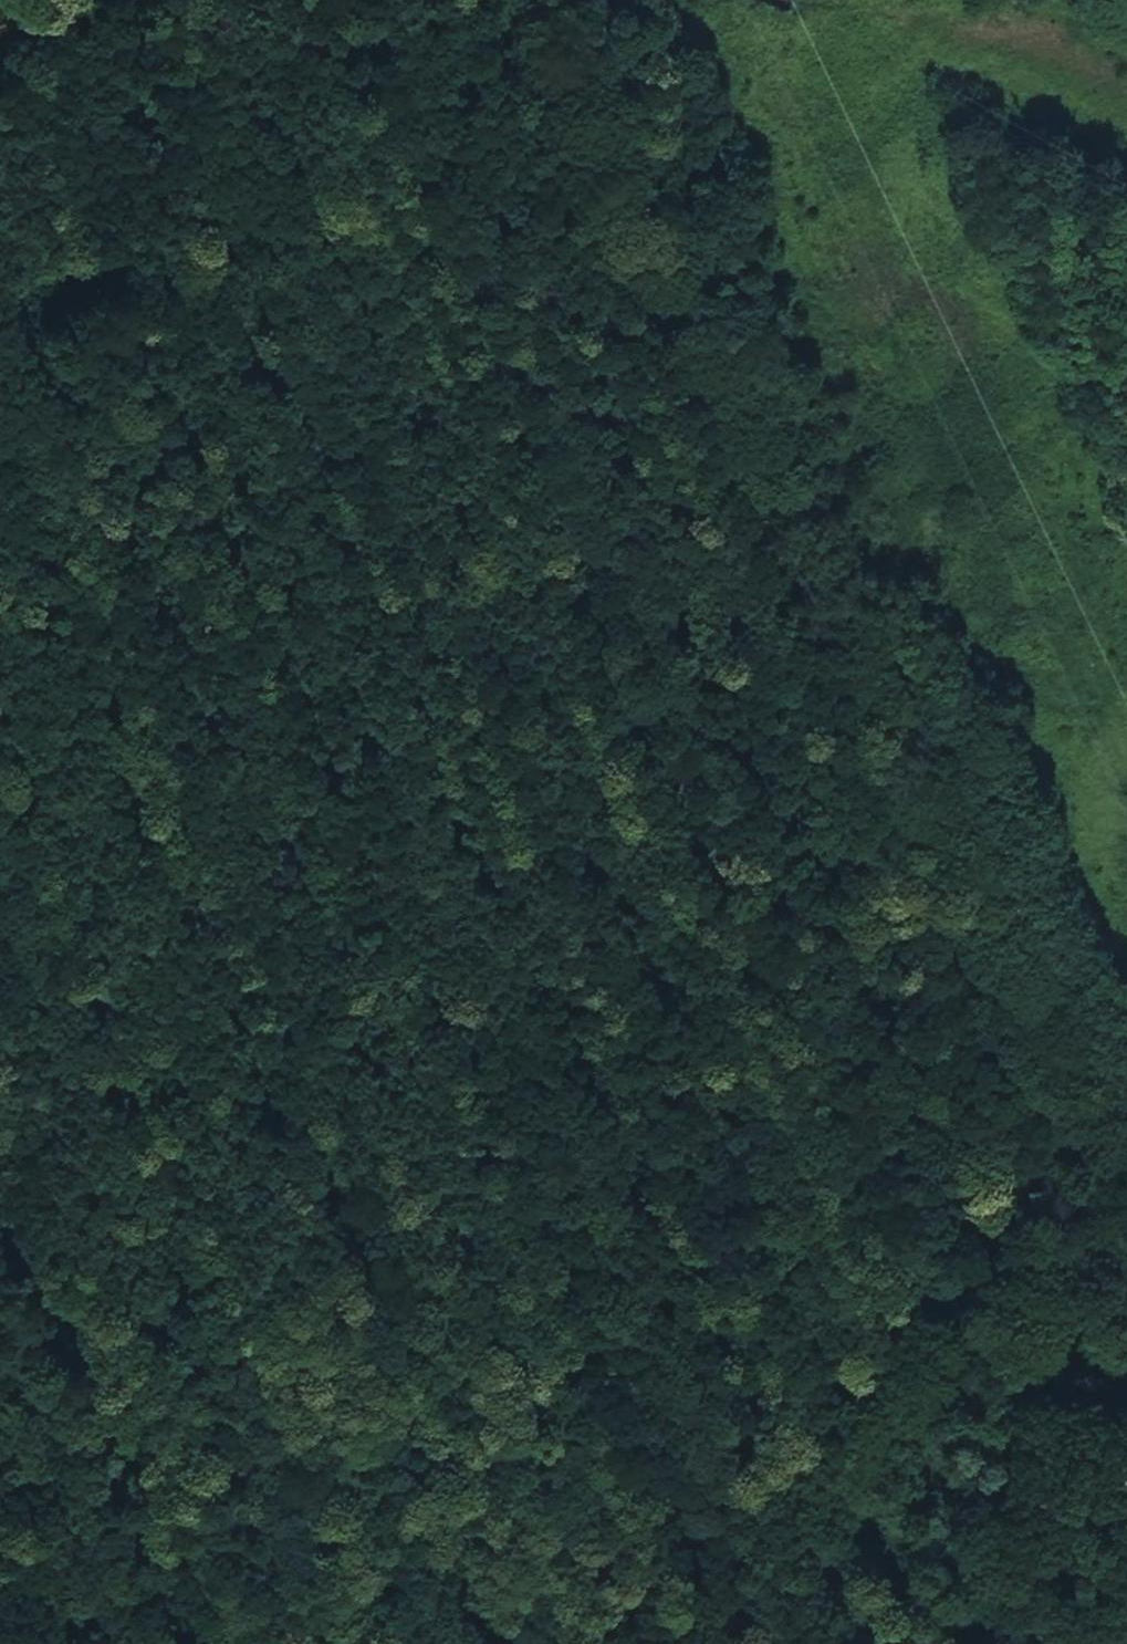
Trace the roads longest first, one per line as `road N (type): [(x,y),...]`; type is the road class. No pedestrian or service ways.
road 1 (track): [(649,0),(1126,844)]

